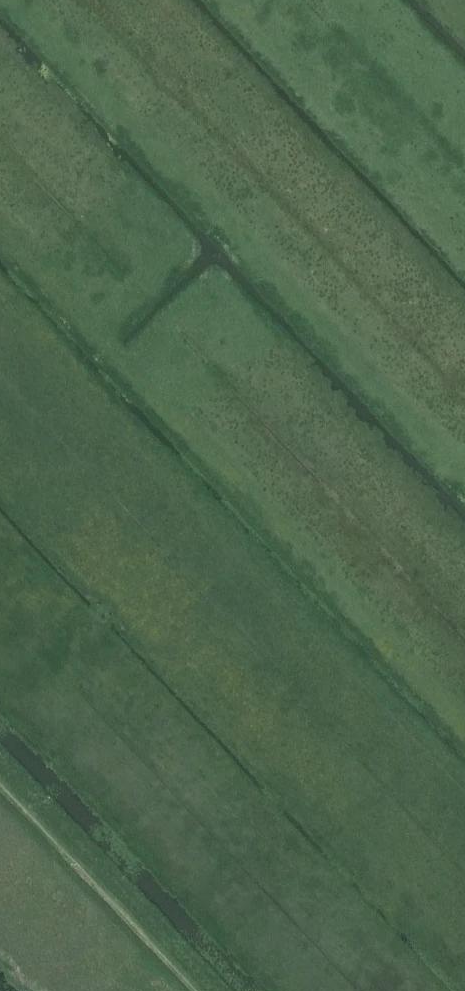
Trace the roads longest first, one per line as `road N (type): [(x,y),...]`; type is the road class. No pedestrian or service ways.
road 1 (track): [(194,990),(0,783)]

